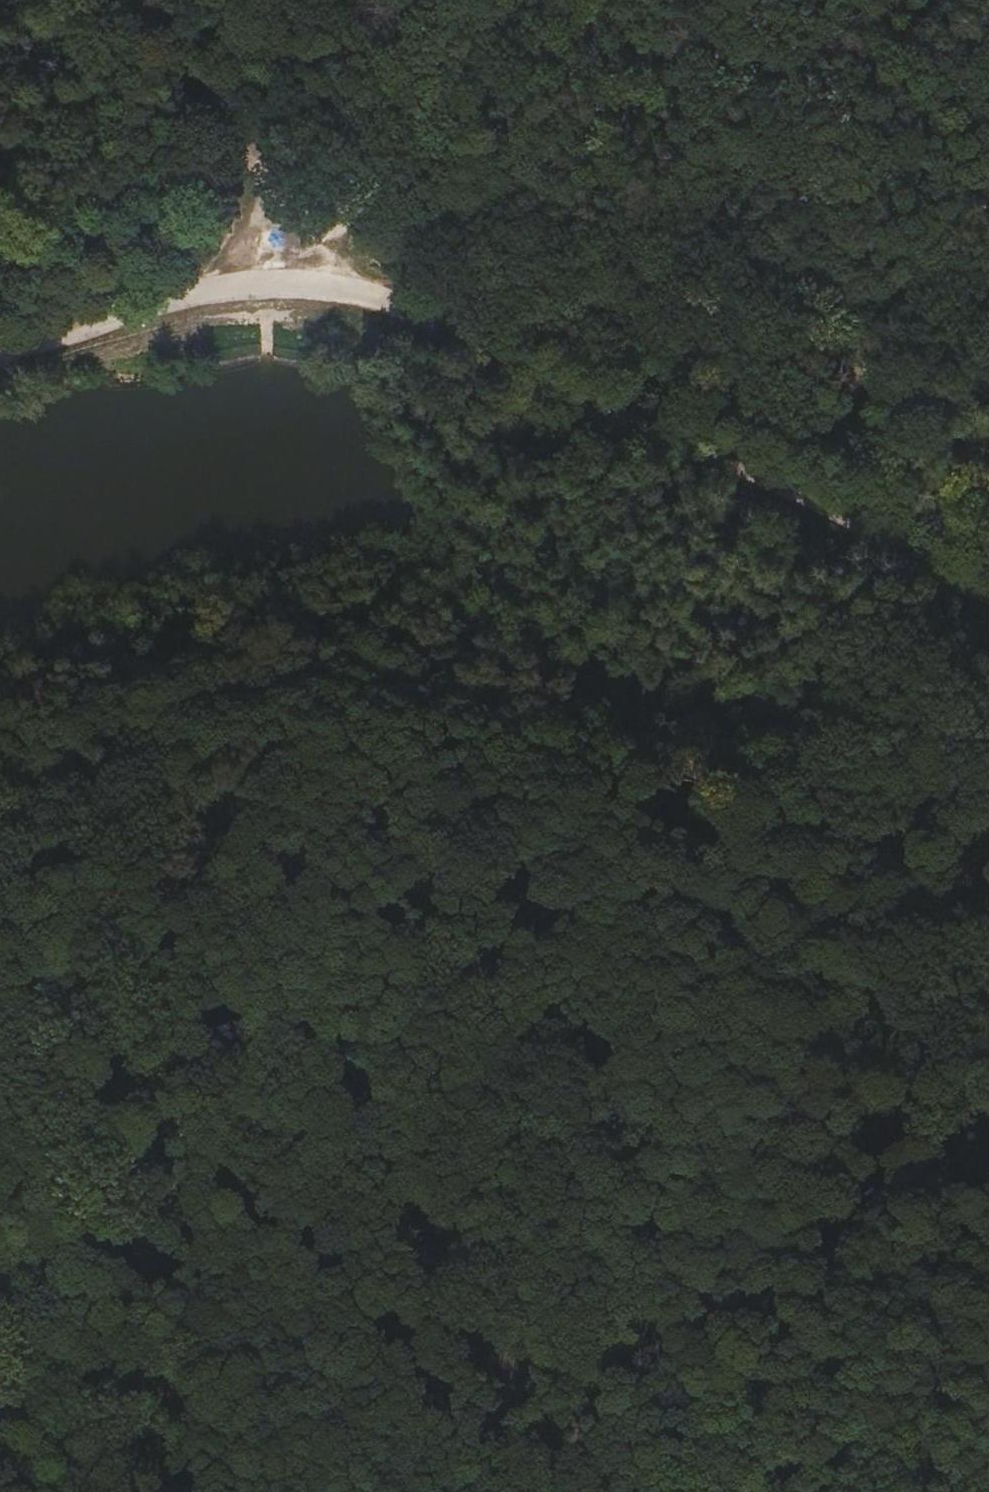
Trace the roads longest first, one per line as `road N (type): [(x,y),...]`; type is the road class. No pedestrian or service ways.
road 1 (track): [(958,587),(920,661),(885,695),(833,723),(749,745),(657,754),(593,746),(523,728),(430,687),(367,677),(296,679),(173,721),(0,798)]
road 2 (track): [(958,587),(457,329),(317,280)]
road 3 (track): [(317,280),(183,293),(0,357)]
road 4 (track): [(317,280),(195,54),(153,0)]

